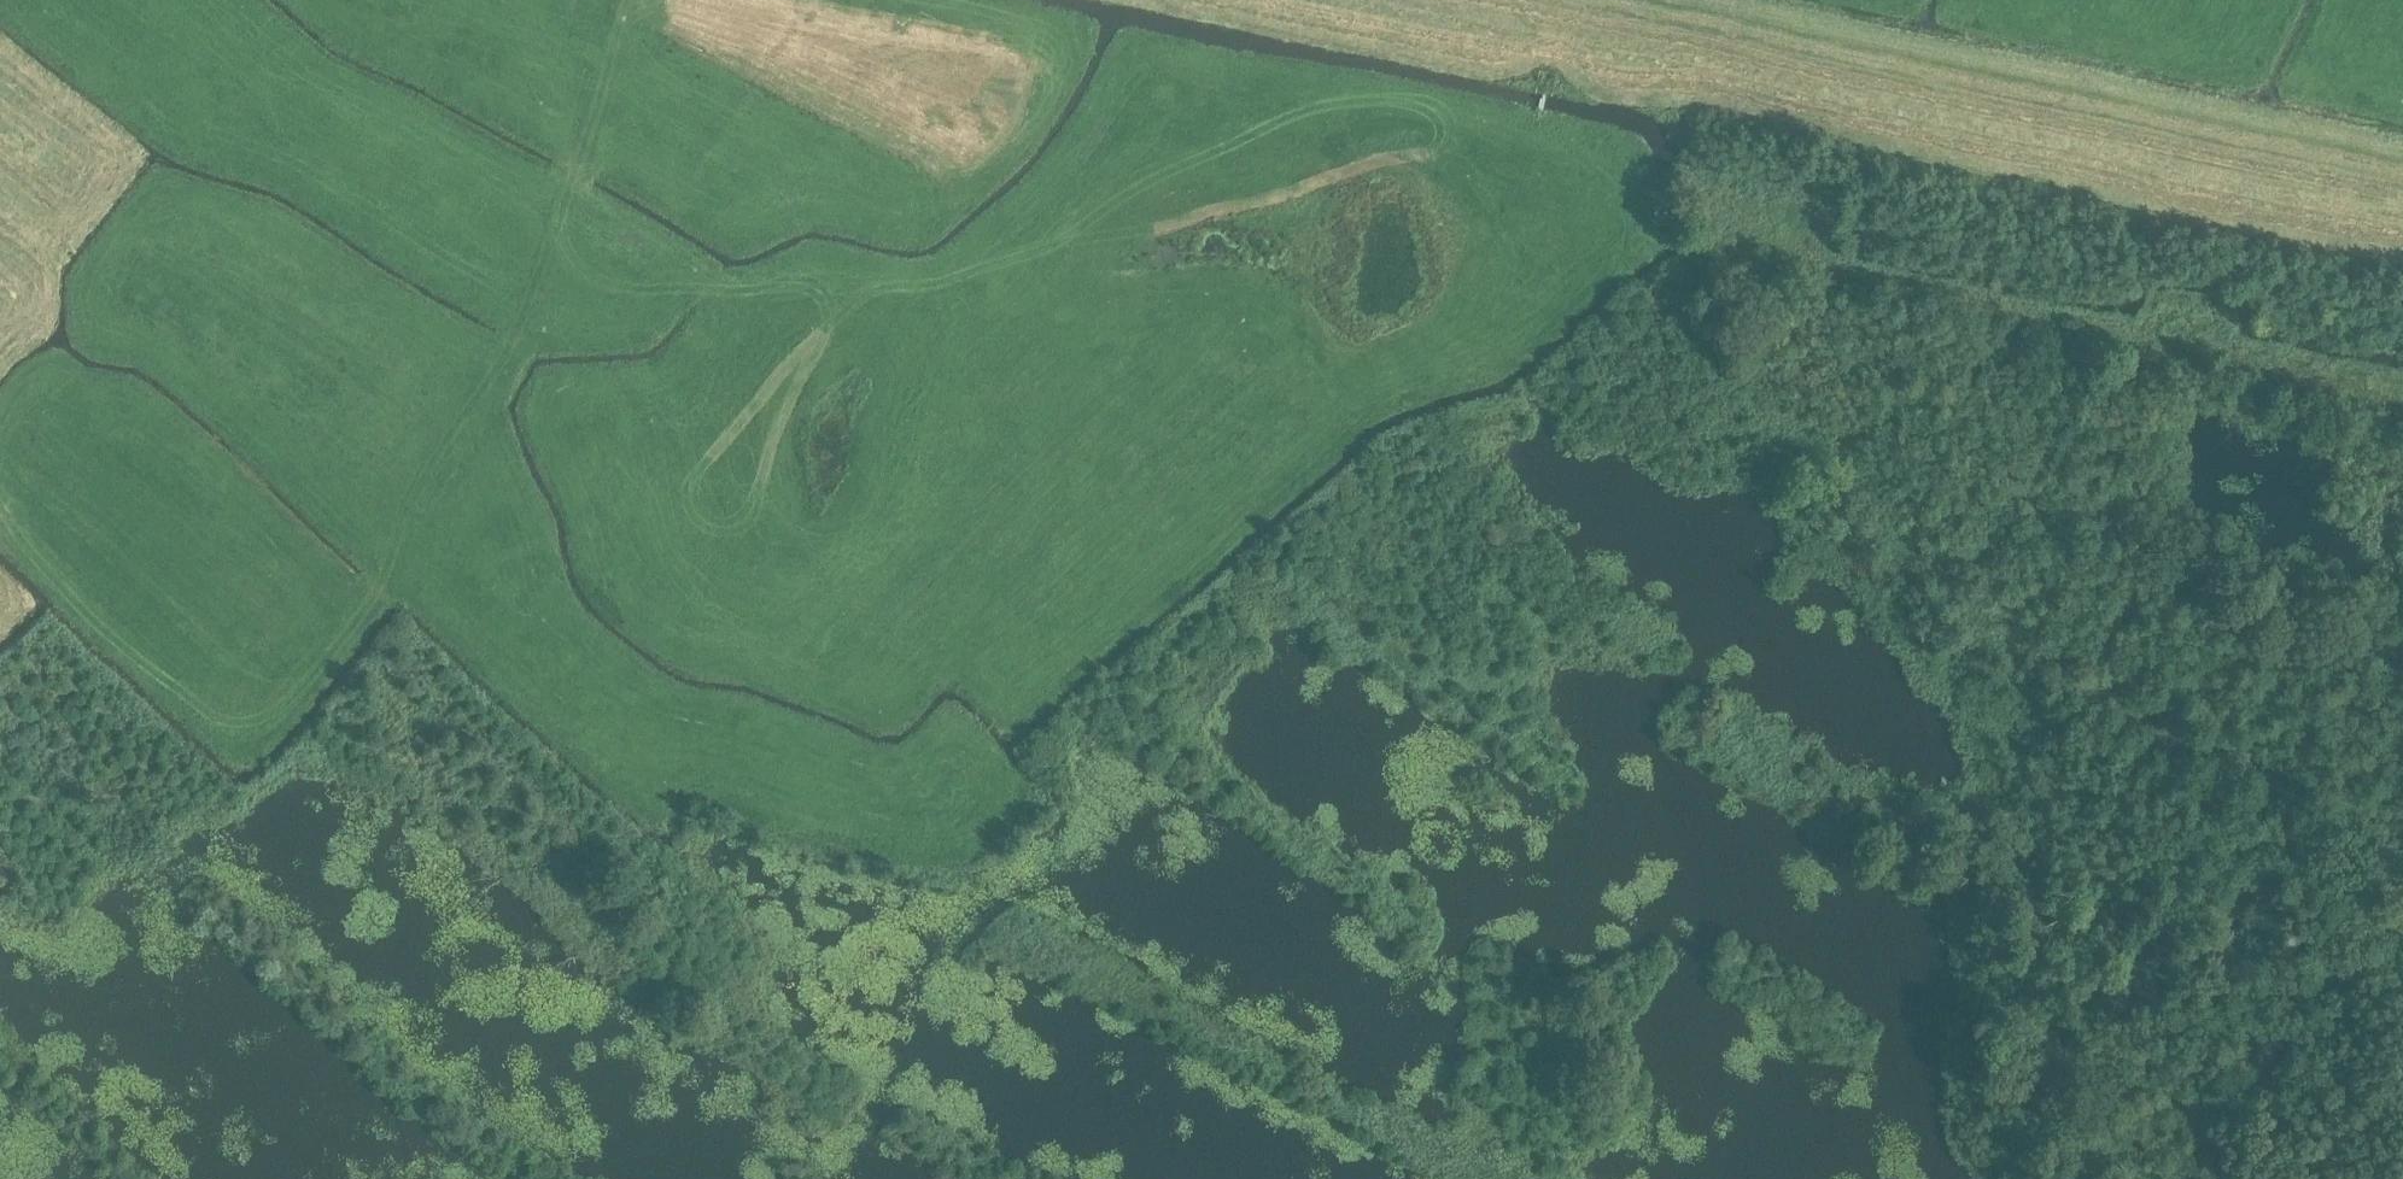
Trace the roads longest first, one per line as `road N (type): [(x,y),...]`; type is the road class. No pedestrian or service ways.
road 1 (track): [(621,0),(542,287),(476,421),(367,601)]

